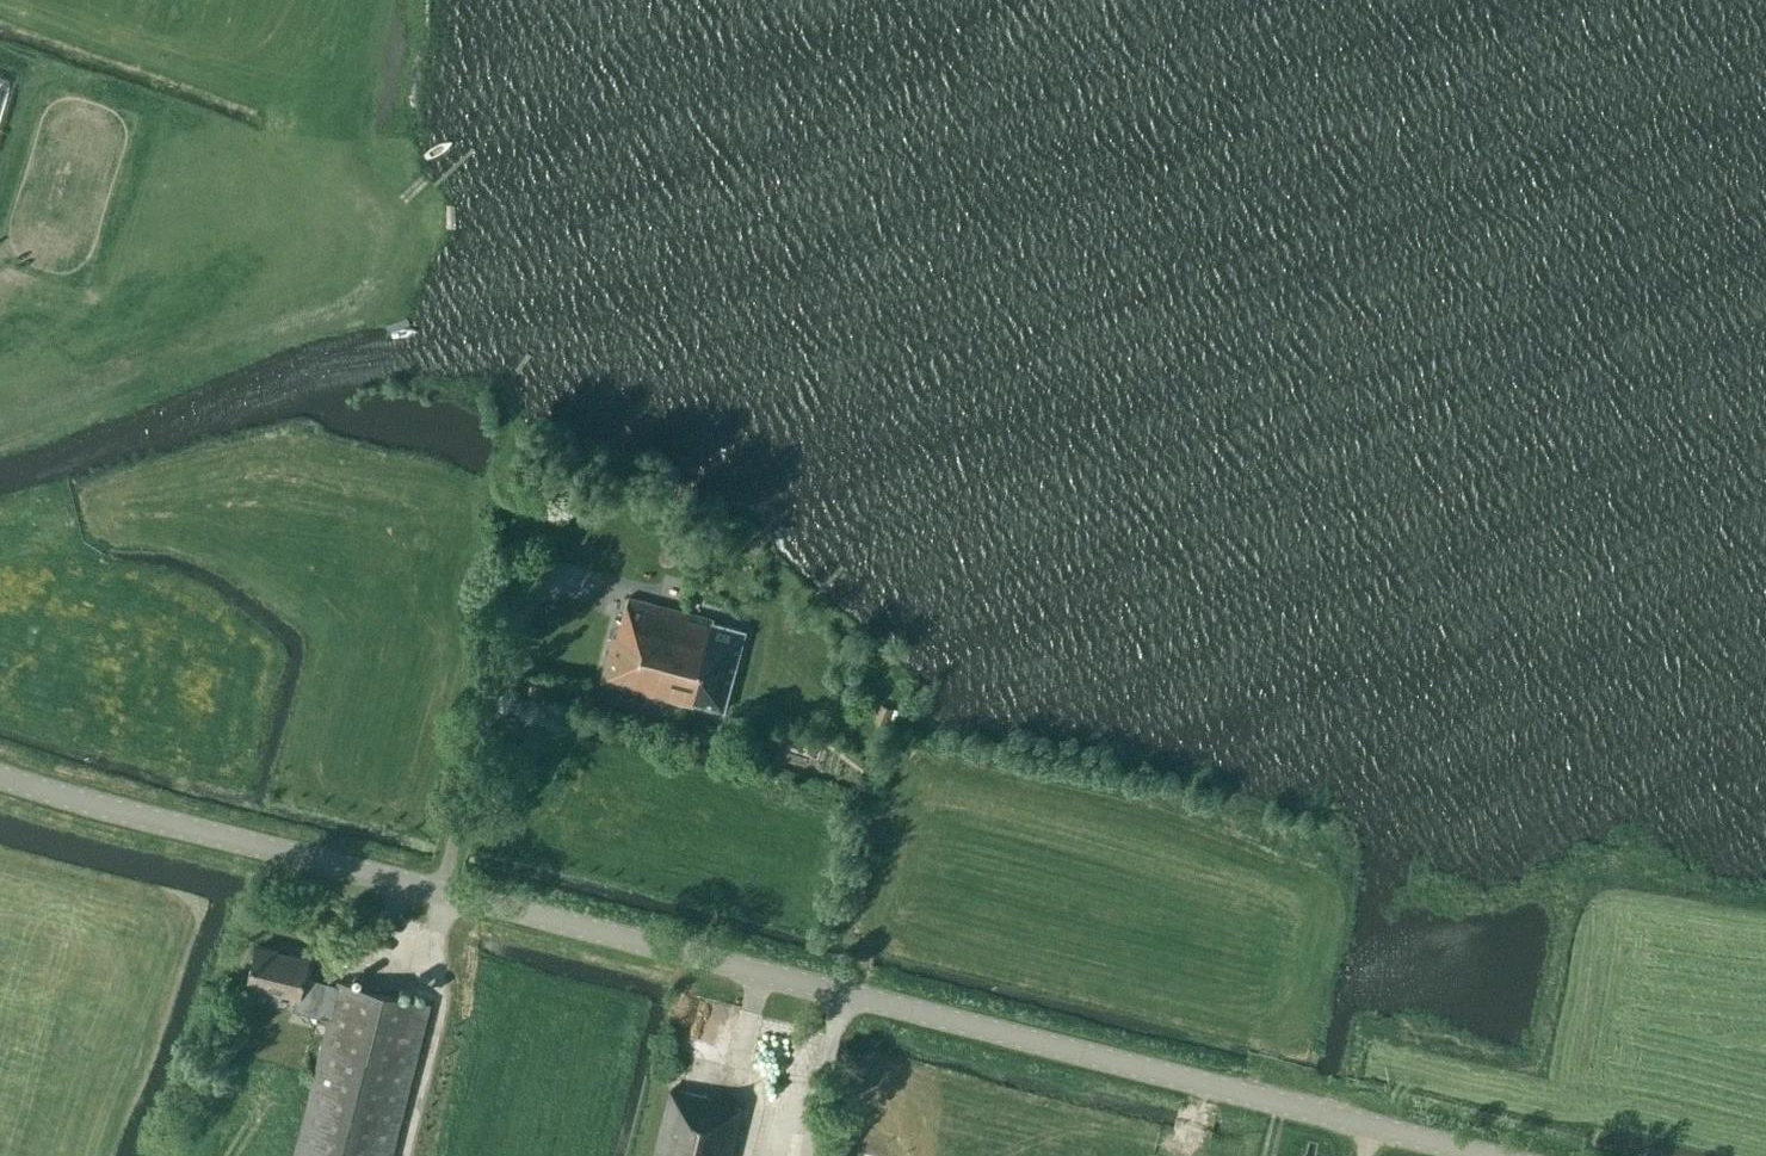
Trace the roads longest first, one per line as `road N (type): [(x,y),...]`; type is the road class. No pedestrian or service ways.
road 1 (tertiary): [(0,770),(407,885),(1478,1155)]

